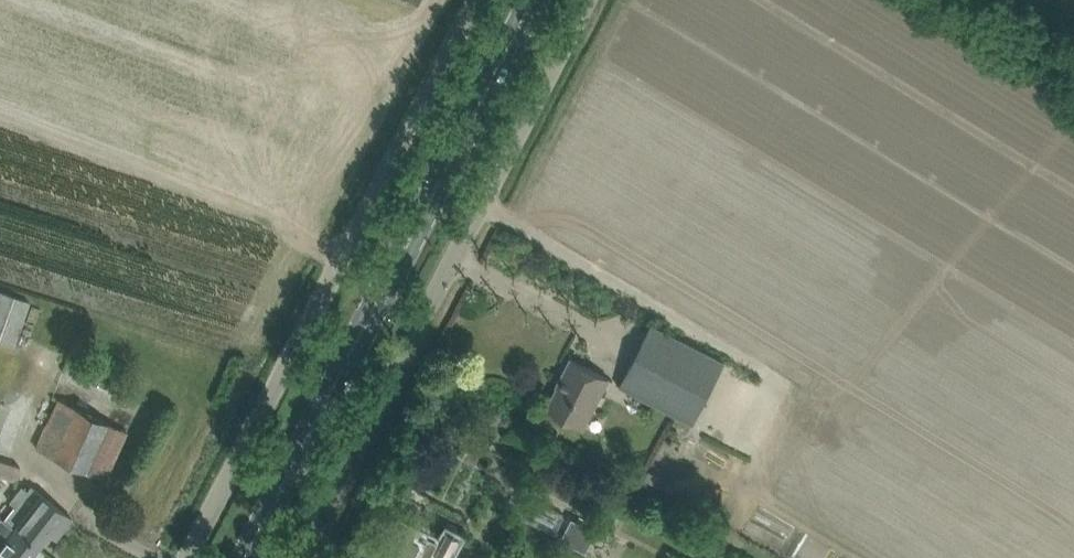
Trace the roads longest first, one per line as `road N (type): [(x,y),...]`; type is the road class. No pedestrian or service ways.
road 1 (primary): [(245,557),(533,0)]
road 2 (unclassified): [(300,557),(588,0)]
road 3 (unclassified): [(194,557),(479,0)]

